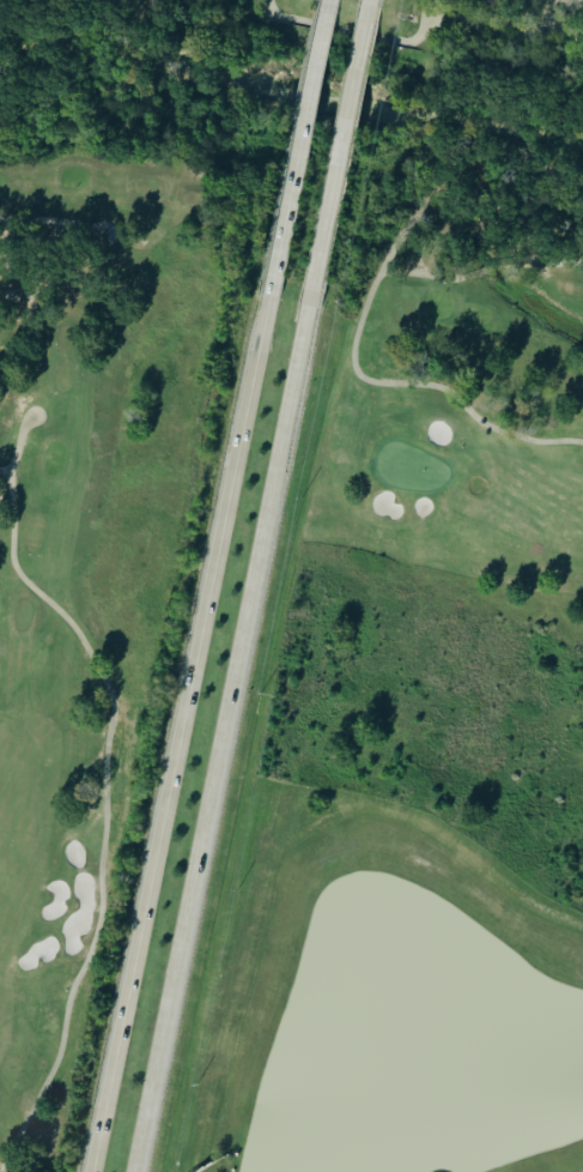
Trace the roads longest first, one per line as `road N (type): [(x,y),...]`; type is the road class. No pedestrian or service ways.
road 1 (secondary): [(269,297),(96,1171)]
road 2 (secondary): [(141,1171),(309,306)]
road 3 (secondary): [(309,306),(369,5)]
road 4 (secondary): [(330,0),(269,297)]

